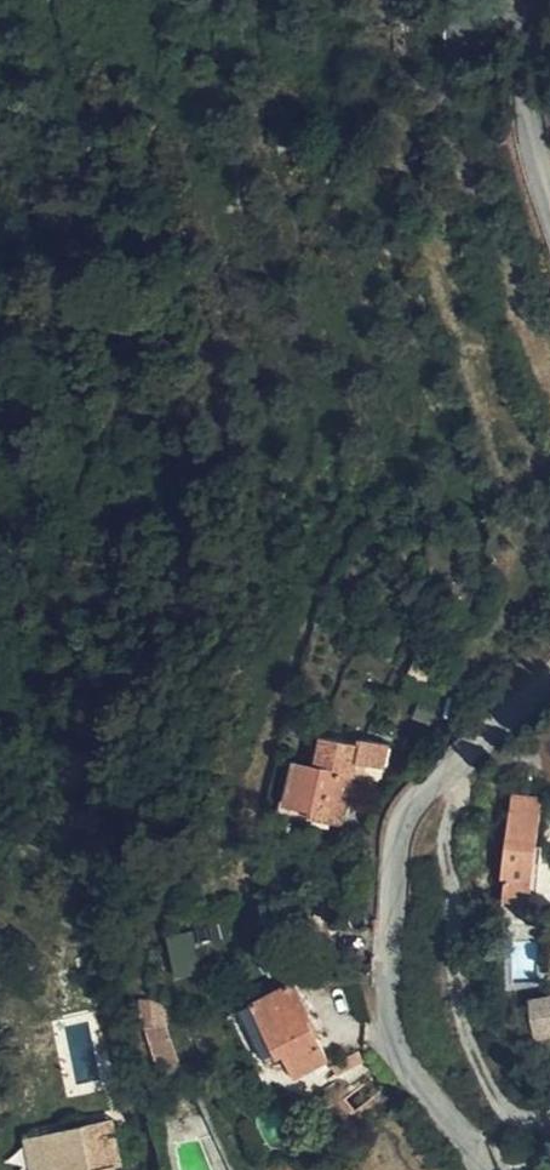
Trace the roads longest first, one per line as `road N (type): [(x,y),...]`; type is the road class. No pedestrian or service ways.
road 1 (residential): [(480,1169),(395,1050),(389,1027),(399,841),(405,812),(549,681)]
road 2 (residential): [(549,190),(530,82),(547,0)]

